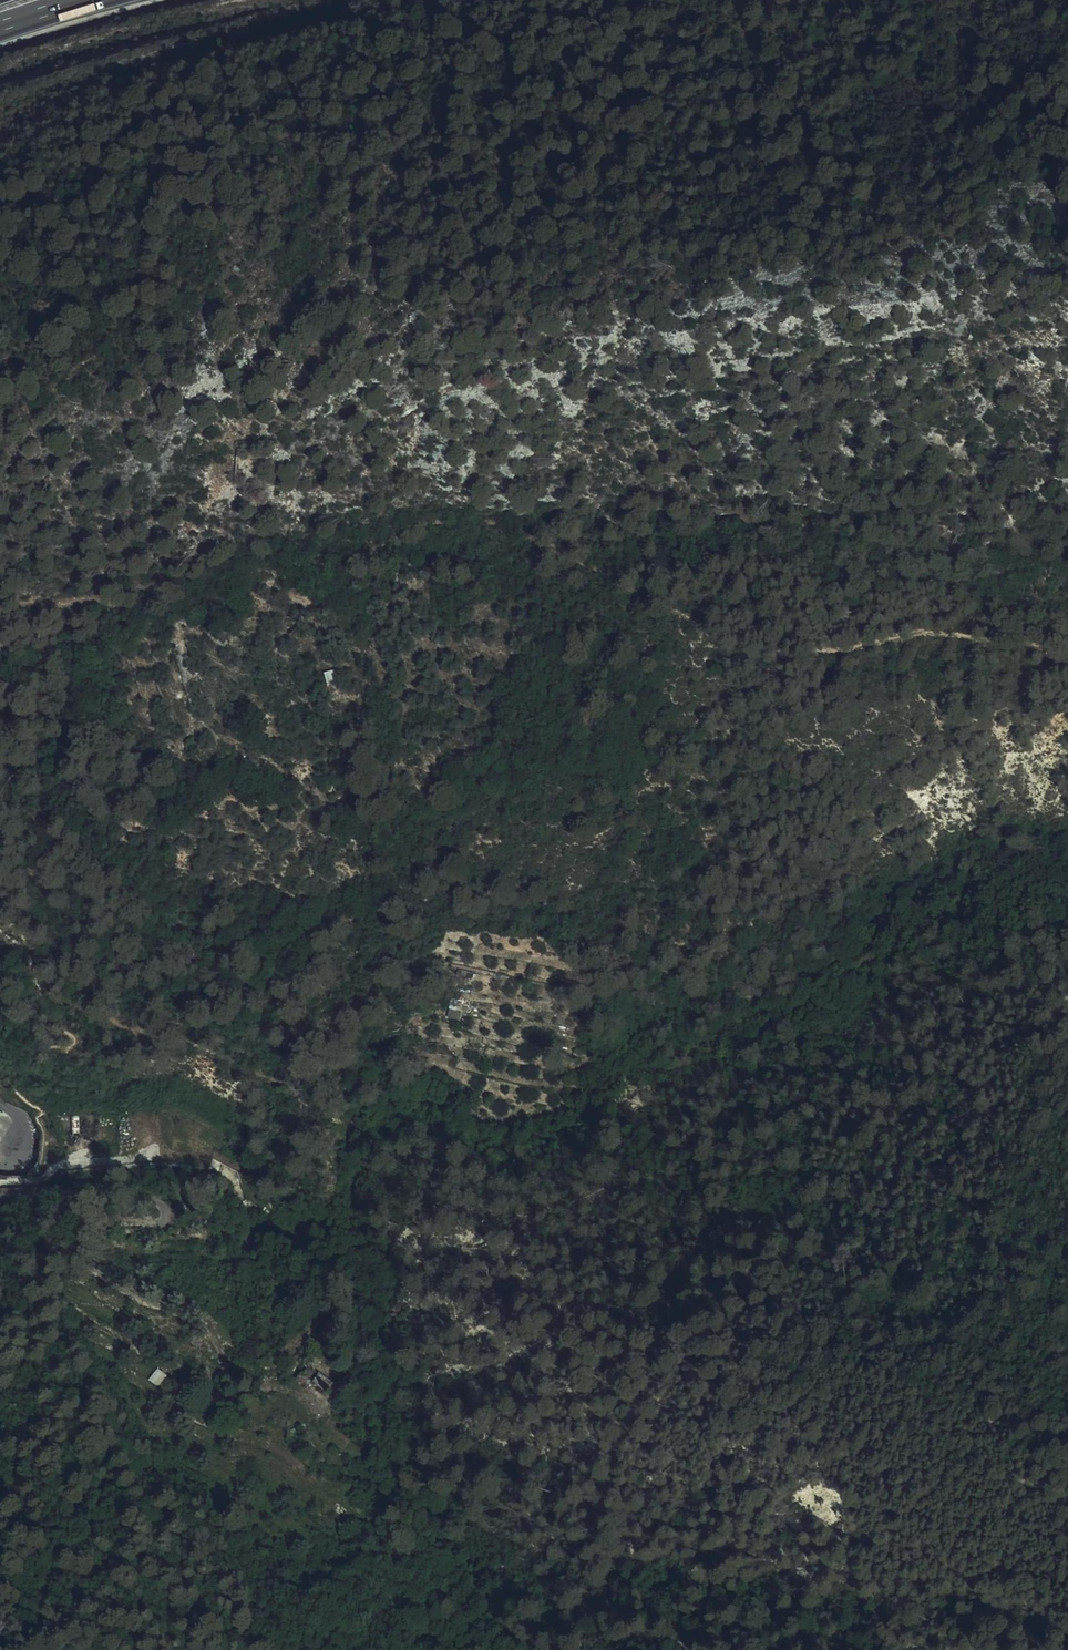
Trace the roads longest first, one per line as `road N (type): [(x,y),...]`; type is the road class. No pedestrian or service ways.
road 1 (track): [(0,1180),(153,1154)]

